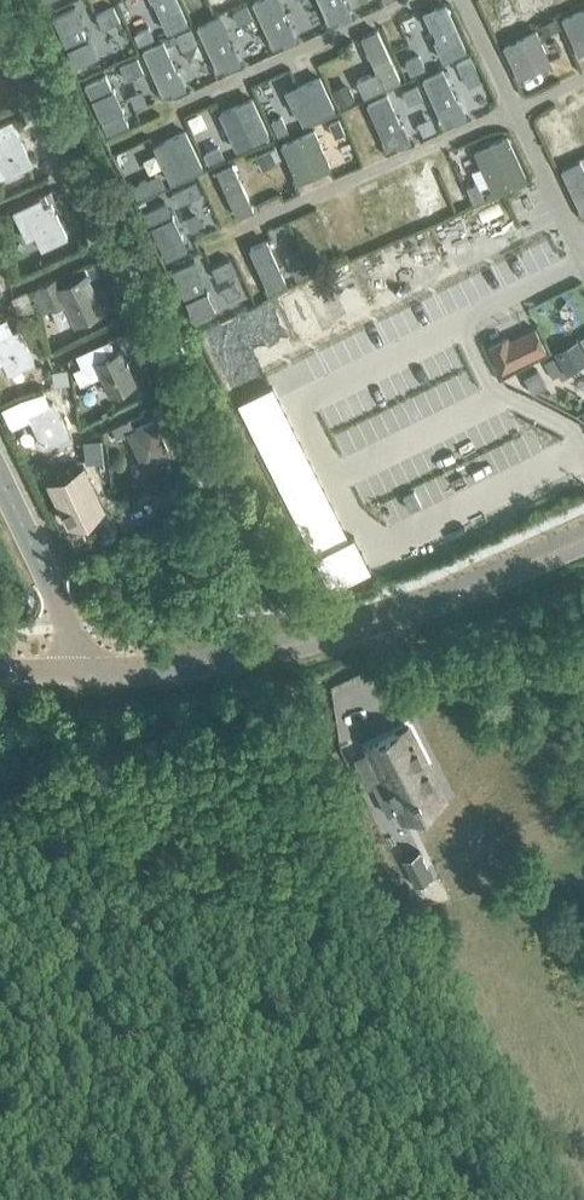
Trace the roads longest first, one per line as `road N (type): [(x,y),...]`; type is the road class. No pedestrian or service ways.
road 1 (unclassified): [(87,668),(205,663),(340,632),(583,539)]
road 2 (unclassified): [(0,484),(87,668)]

